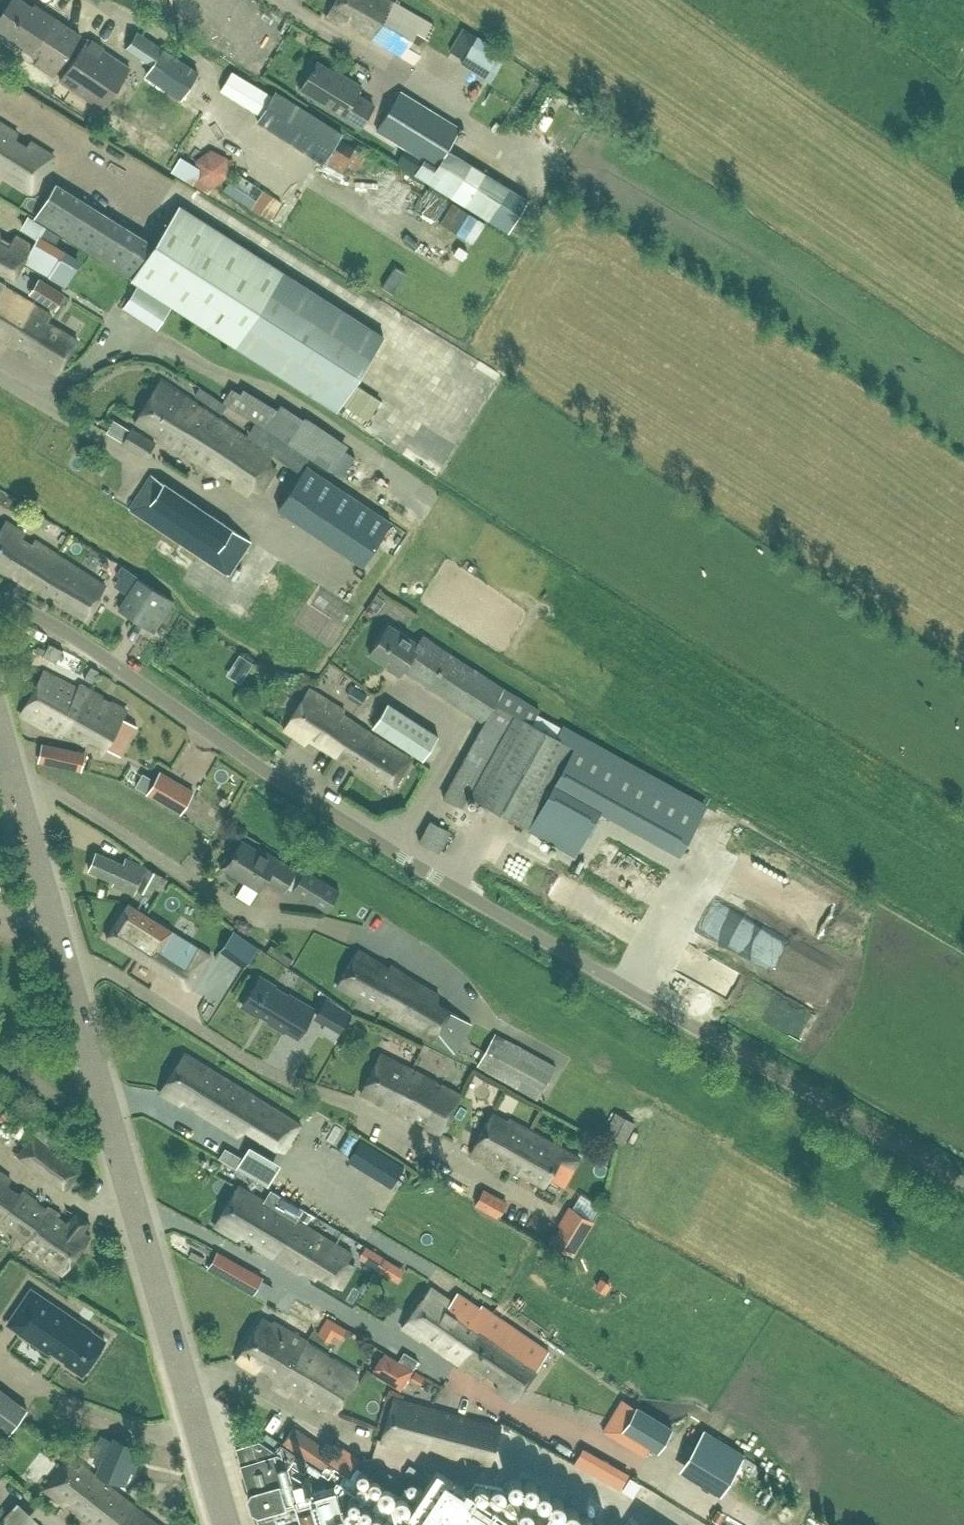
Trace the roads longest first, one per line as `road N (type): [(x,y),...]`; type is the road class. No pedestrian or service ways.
road 1 (unclassified): [(963,1185),(328,810),(34,612),(0,606)]
road 2 (tertiary): [(227,1524),(0,727)]

